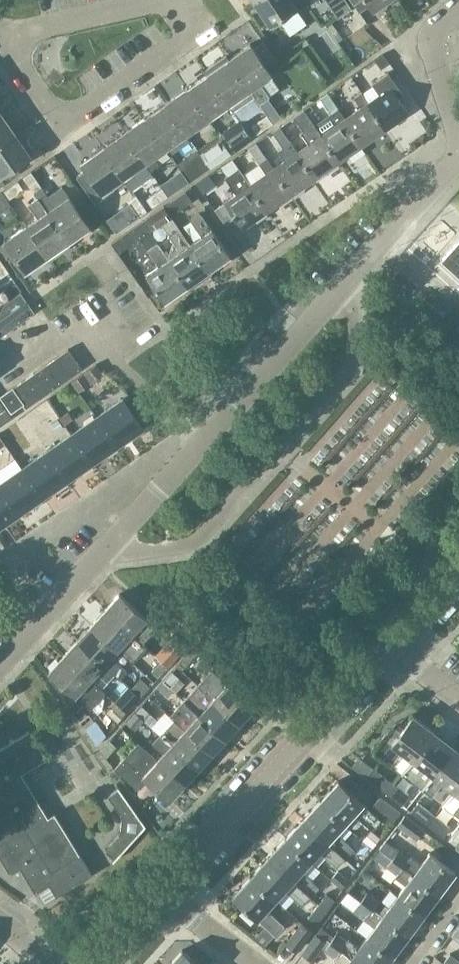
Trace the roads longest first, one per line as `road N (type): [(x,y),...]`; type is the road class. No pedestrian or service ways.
road 1 (residential): [(200,445),(458,158)]
road 2 (tertiary): [(163,891),(392,642)]
road 3 (residential): [(177,0),(198,30),(71,115),(47,108),(0,39)]
road 4 (residential): [(0,663),(200,445)]
road 5 (residential): [(0,36),(163,0)]
road 6 (residential): [(94,337),(200,445)]
road 7 (residential): [(458,135),(428,35),(458,5)]

